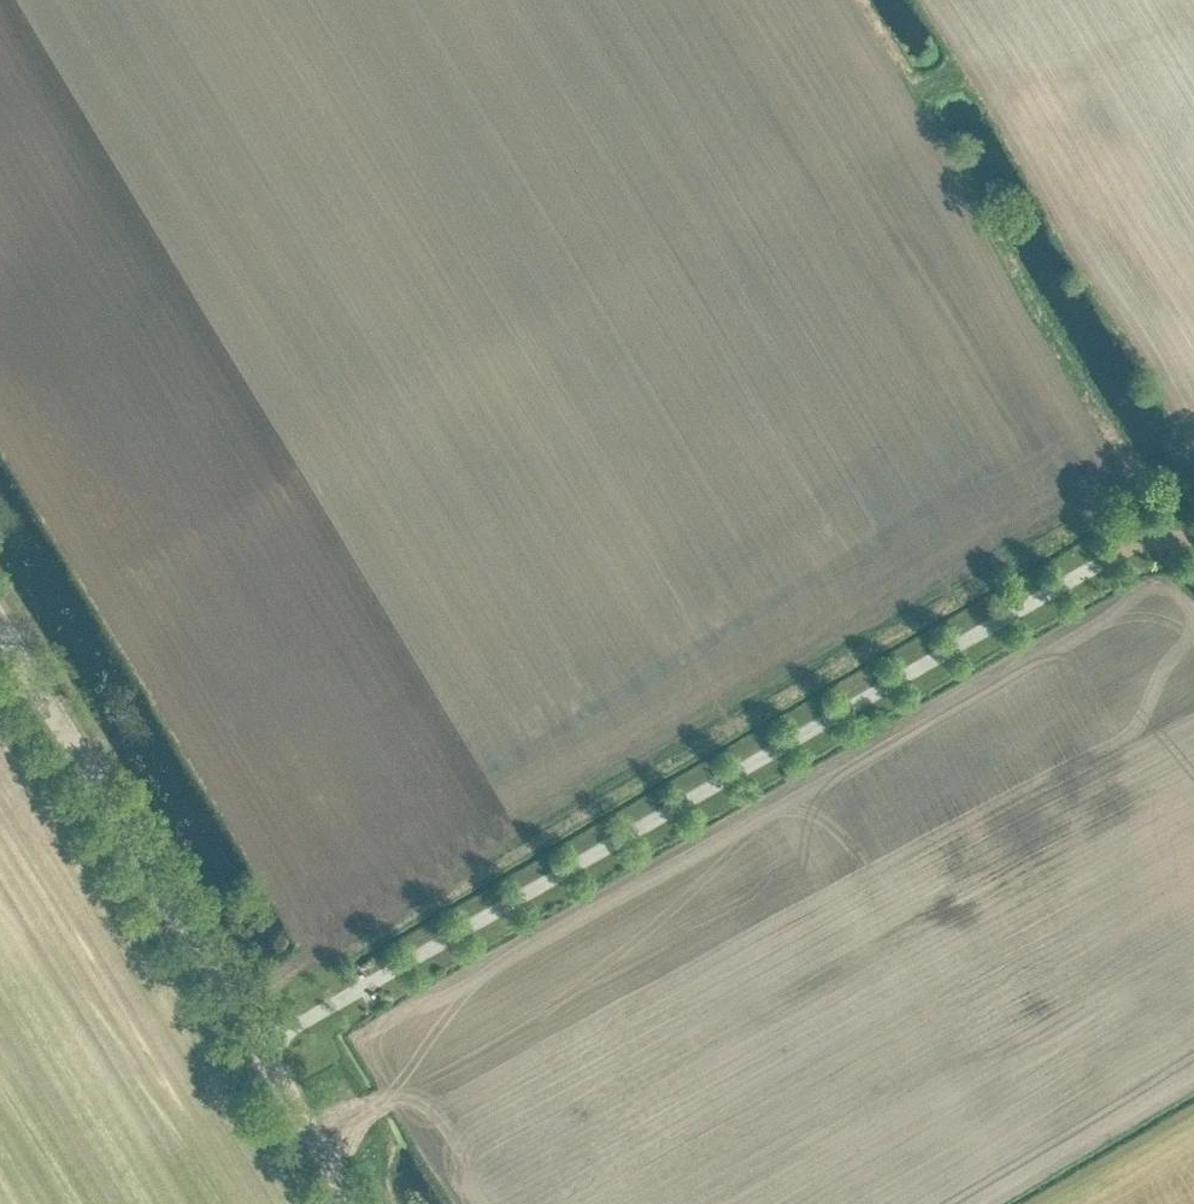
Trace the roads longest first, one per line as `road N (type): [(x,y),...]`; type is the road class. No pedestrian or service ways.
road 1 (residential): [(260,1049),(1130,548),(1172,540),(1193,552)]
road 2 (tertiary): [(260,1049),(0,626)]
road 3 (tertiary): [(355,1203),(260,1049)]

